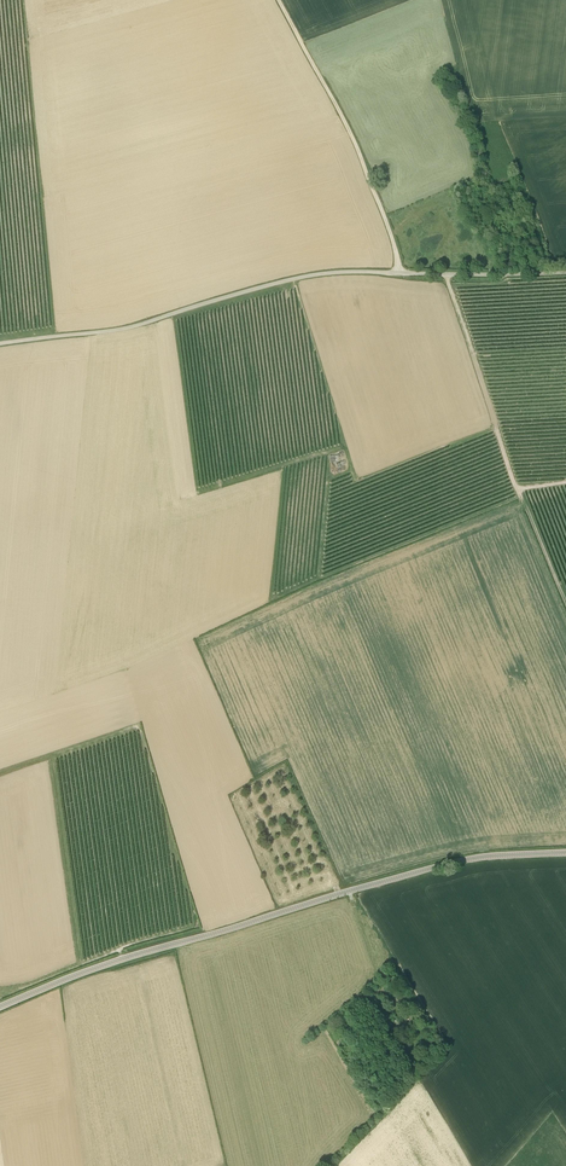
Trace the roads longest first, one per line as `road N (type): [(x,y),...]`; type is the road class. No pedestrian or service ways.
road 1 (tertiary): [(0,1007),(134,955),(421,871),(486,856),(565,852)]
road 2 (unclassified): [(0,344),(127,328),(326,273),(565,273)]
road 3 (track): [(278,0),(358,151),(399,273)]
road 4 (track): [(565,482),(516,489),(445,274)]

